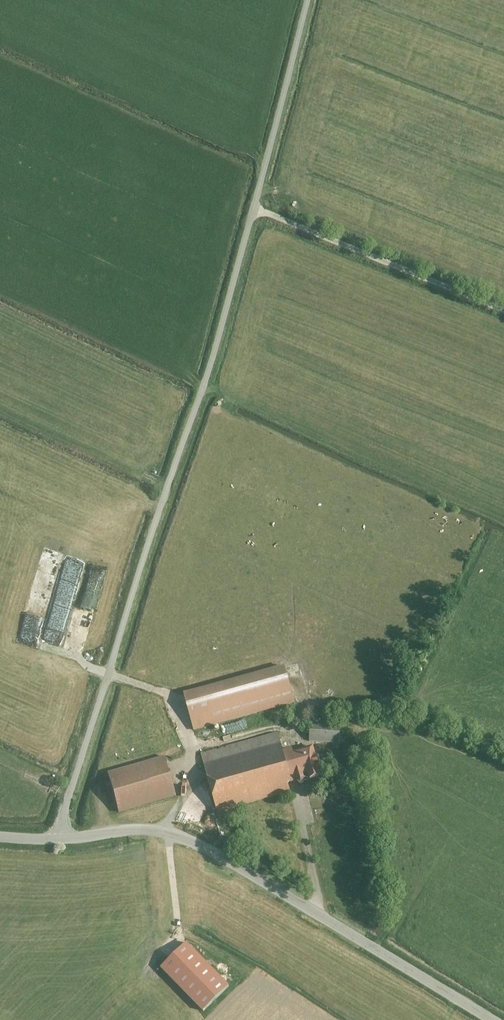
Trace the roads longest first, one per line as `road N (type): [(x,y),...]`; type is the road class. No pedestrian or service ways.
road 1 (unclassified): [(56,840),(207,377),(309,0)]
road 2 (tertiary): [(494,1019),(192,841),(146,829),(56,840)]
road 3 (track): [(253,209),(503,311)]
road 4 (track): [(109,674),(172,694),(198,783)]
road 5 (track): [(170,833),(177,939),(166,951)]

